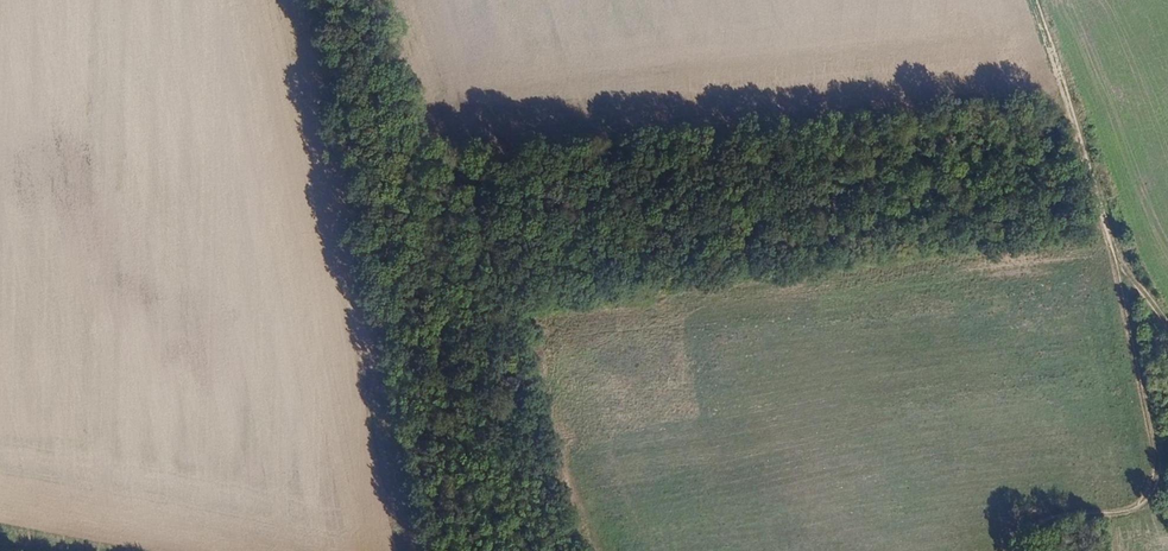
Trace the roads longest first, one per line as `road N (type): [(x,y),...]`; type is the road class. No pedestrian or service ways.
road 1 (track): [(1024,550),(1037,526),(1055,517),(1129,515),(1154,499),(1159,442),(1113,244)]
road 2 (track): [(1113,244),(1037,0)]

